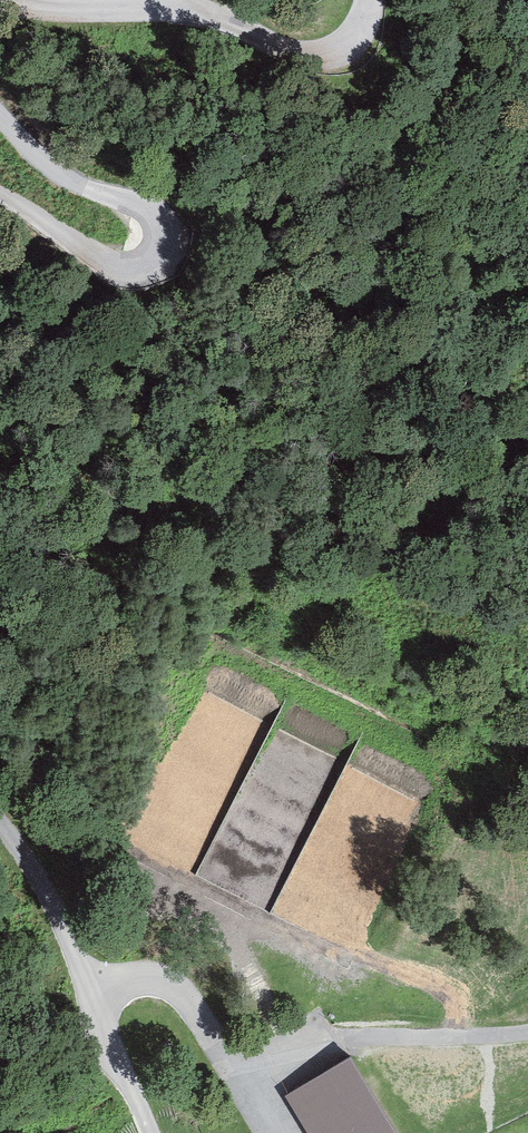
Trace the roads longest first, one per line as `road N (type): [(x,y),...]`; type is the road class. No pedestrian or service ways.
road 1 (unclassified): [(0,18),(145,108),(240,126),(288,118),(338,84),(359,49),(368,0)]
road 2 (unclassified): [(0,225),(101,310),(143,303),(164,278),(164,240),(145,219),(0,146)]
road 3 (unclassified): [(154,1132),(71,920),(44,869),(0,815)]
road 4 (track): [(452,1067),(454,1035),(438,1009),(339,993)]

